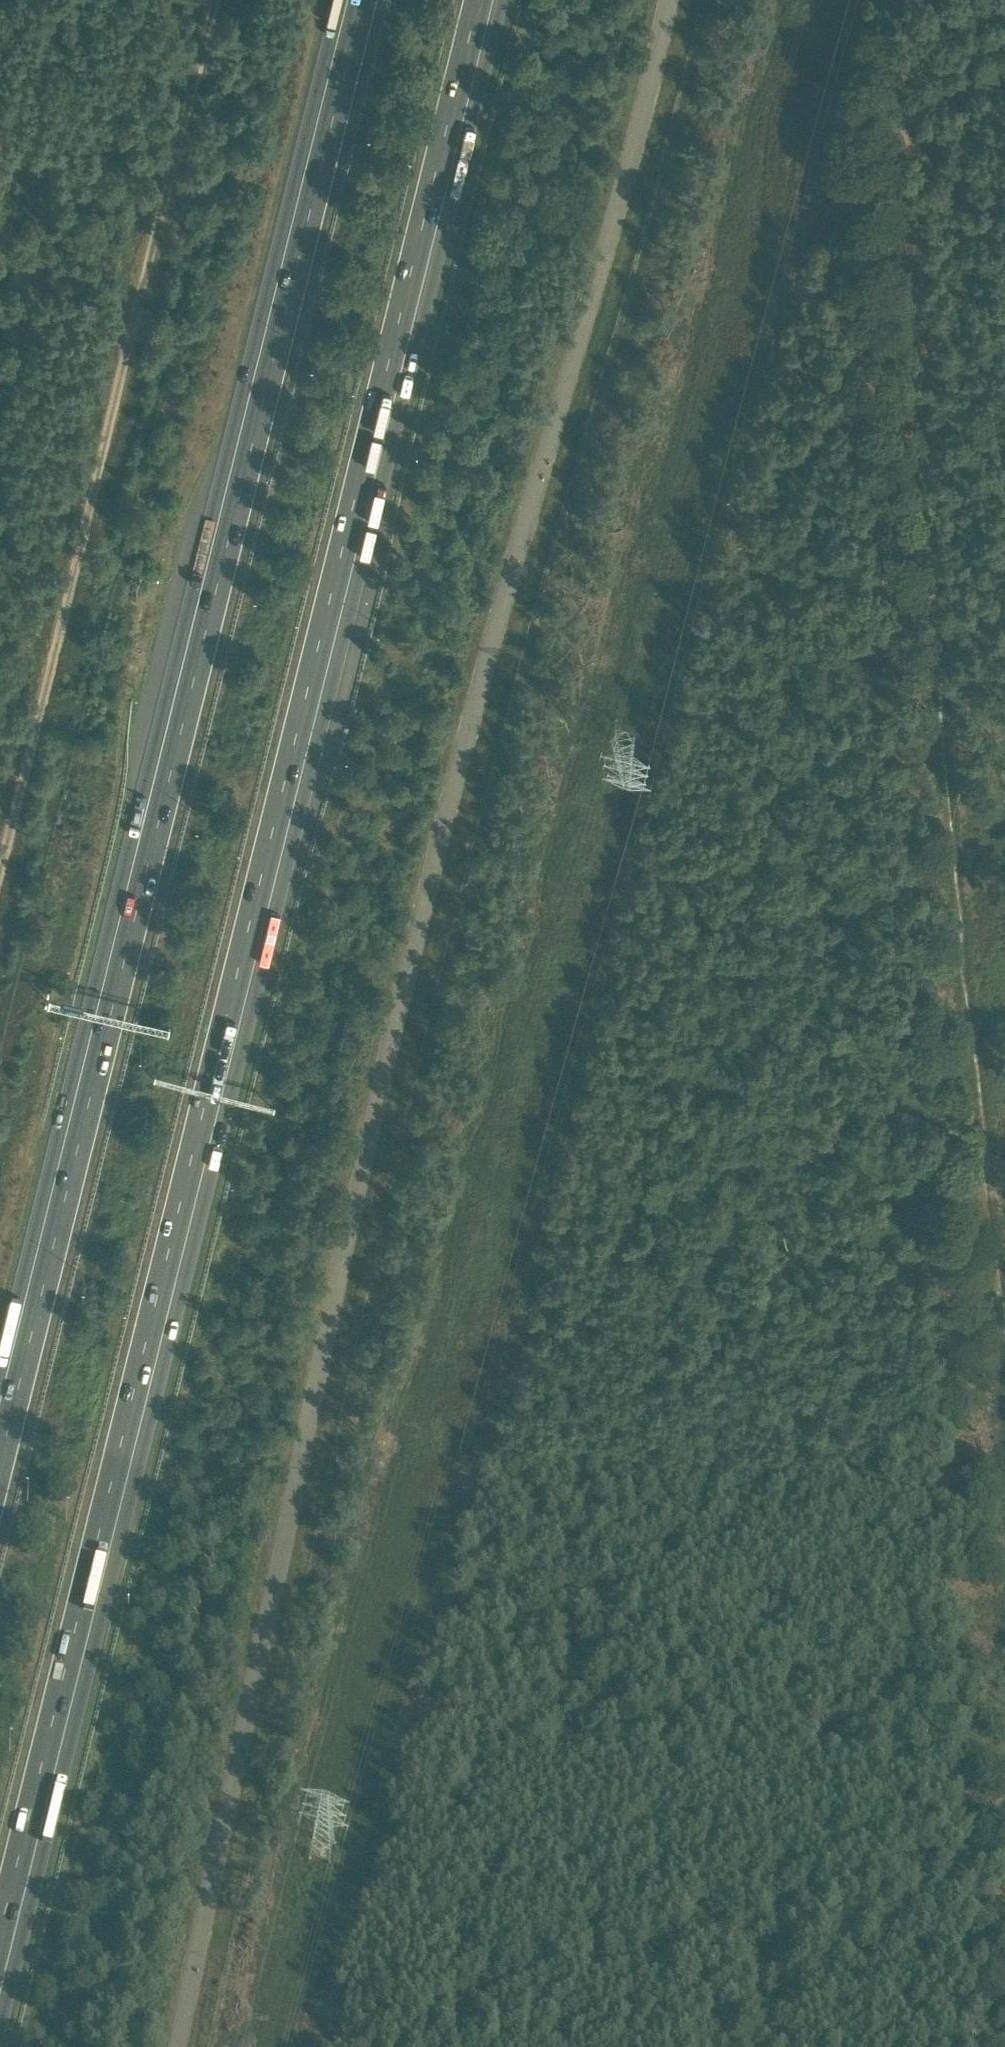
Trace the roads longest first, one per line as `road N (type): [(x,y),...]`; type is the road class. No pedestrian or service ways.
road 1 (unclassified): [(177,2046),(422,912),(668,0)]
road 2 (motorway): [(0,1935),(478,0)]
road 3 (motorway): [(361,0),(0,1457)]

